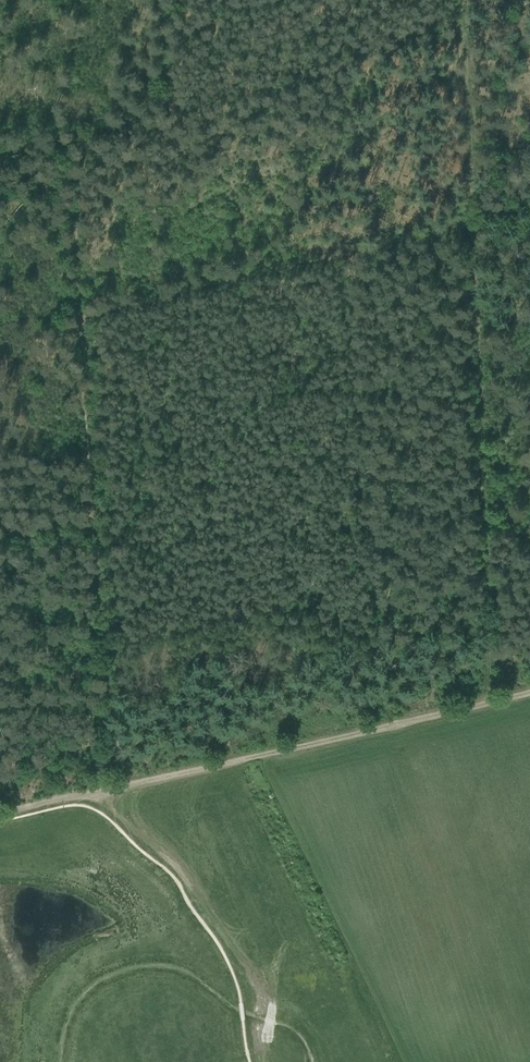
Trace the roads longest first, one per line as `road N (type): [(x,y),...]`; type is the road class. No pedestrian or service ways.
road 1 (track): [(99,504),(82,312),(470,213)]
road 2 (track): [(79,794),(529,688)]
road 3 (track): [(79,794),(105,804),(182,874),(251,986),(259,1061)]
road 4 (track): [(466,153),(460,0)]

